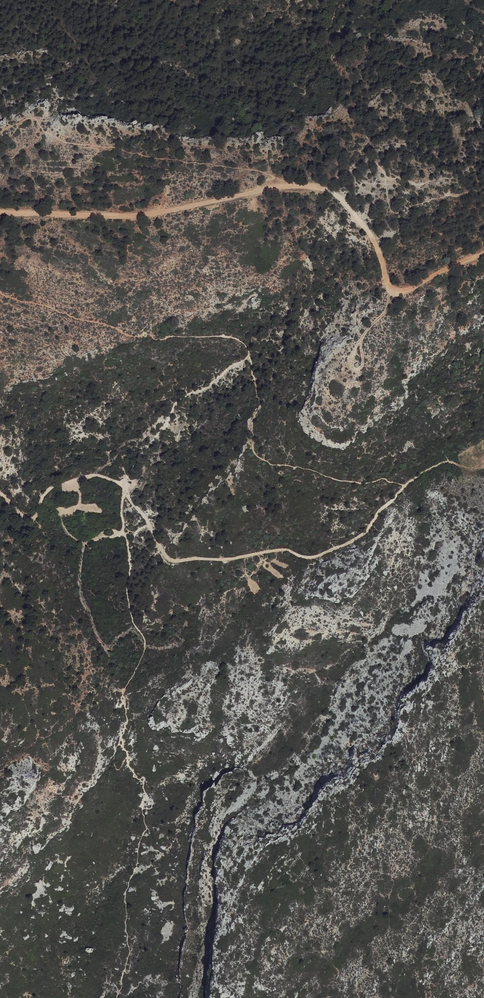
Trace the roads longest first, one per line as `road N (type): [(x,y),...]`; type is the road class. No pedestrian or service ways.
road 1 (track): [(483,466),(449,461),(425,471),(358,538),(303,558),(278,550),(169,560),(124,488),(95,473),(53,486),(34,518),(19,515),(0,493)]
road 2 (track): [(483,253),(402,289),(387,285),(377,249),(327,188),(120,217),(0,212)]

